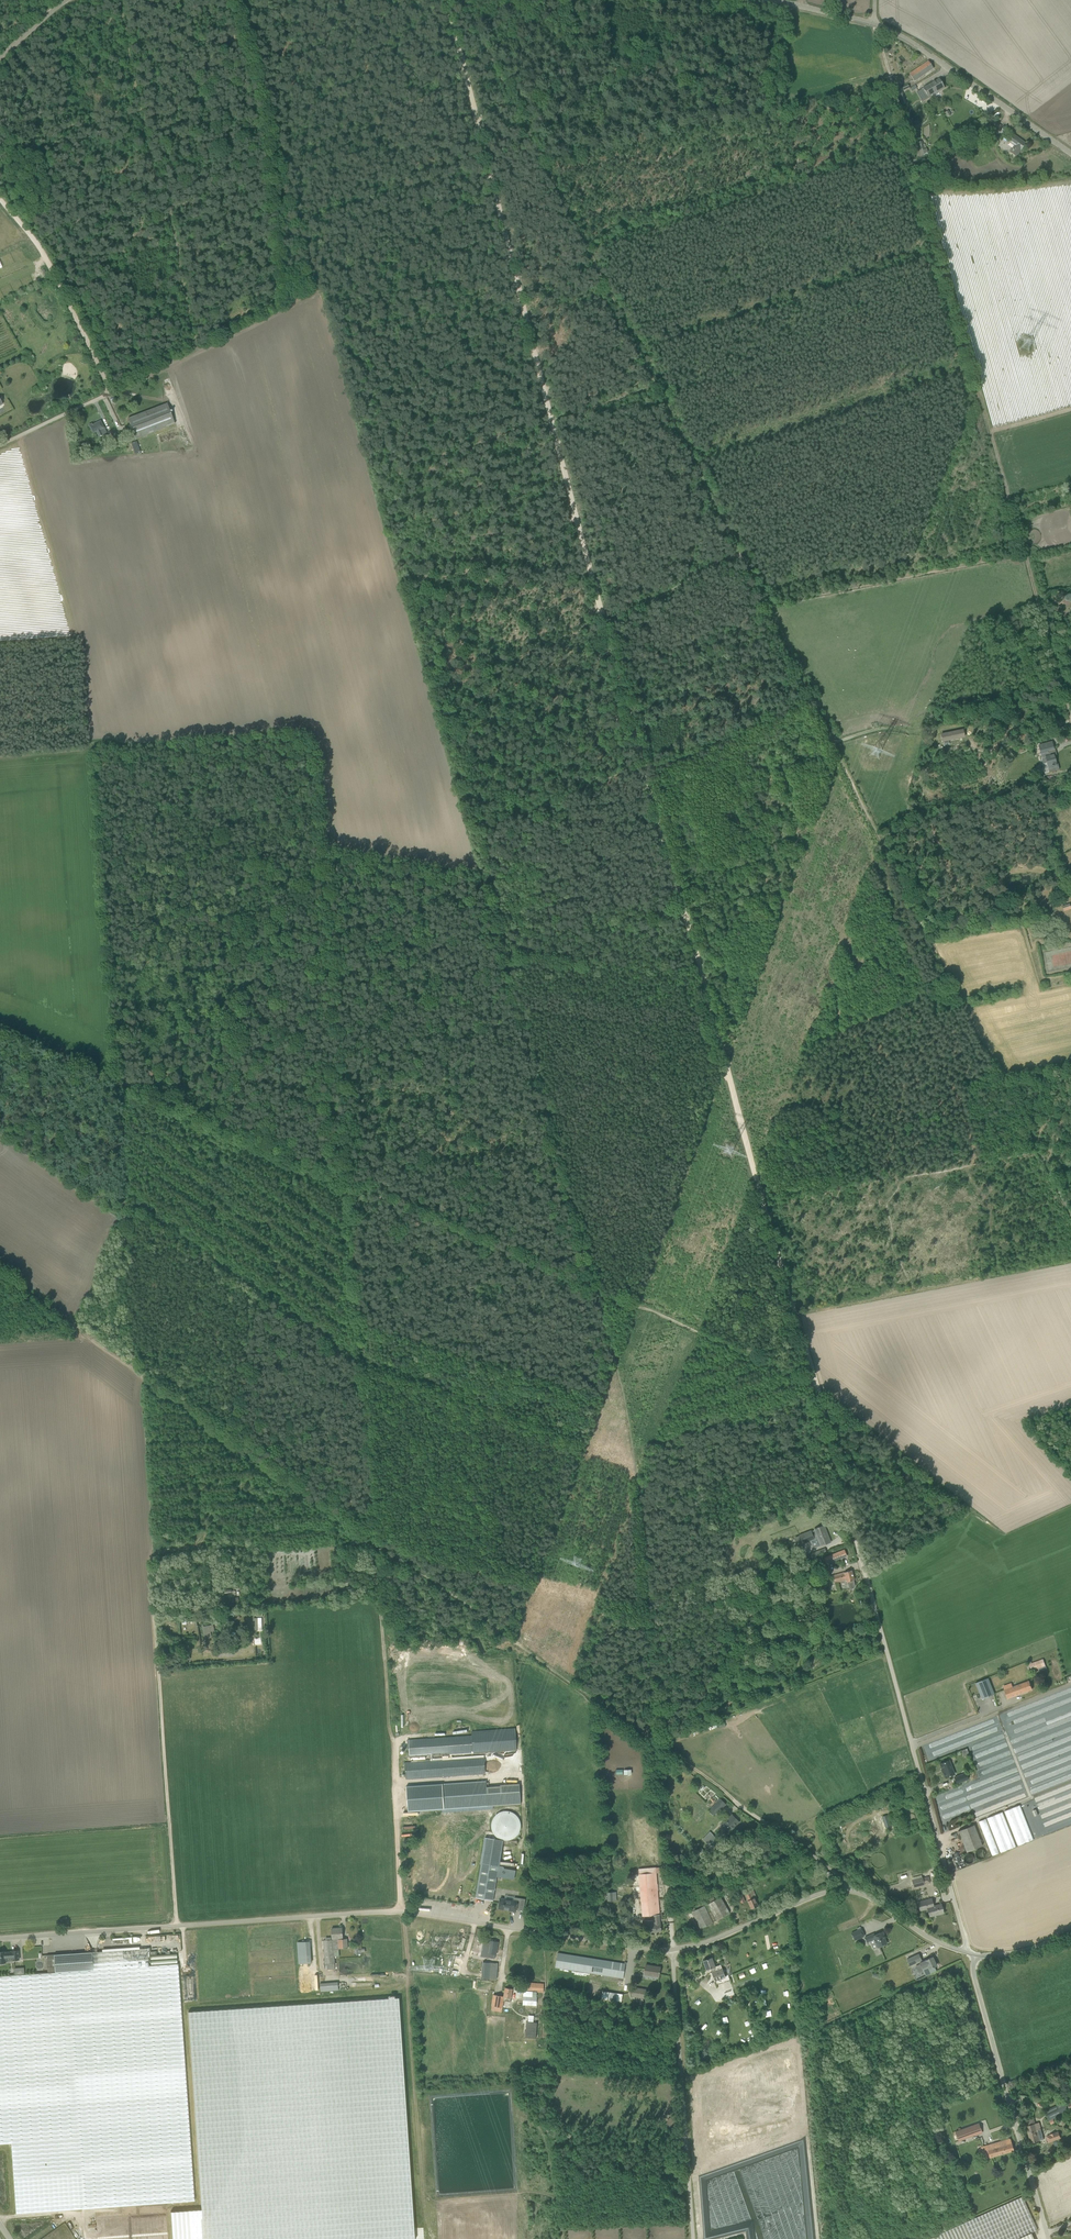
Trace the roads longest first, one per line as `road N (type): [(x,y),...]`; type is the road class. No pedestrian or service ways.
road 1 (track): [(374,1543),(426,2238)]
road 2 (unclassified): [(672,1949),(404,1912),(0,1938)]
road 3 (track): [(508,241),(319,290),(110,394),(34,239),(0,197)]
road 4 (track): [(738,560),(462,0)]
road 5 (track): [(1034,1151),(764,606)]
road 6 (track): [(114,1083),(593,1294)]
road 7 (track): [(764,1208),(644,766)]
road 8 (track): [(593,1294),(635,1450),(656,1742)]
road 9 (track): [(1025,561),(911,143)]
road 10 (unclassified): [(973,1955),(858,1543)]
road 11 (track): [(151,1558),(177,1926)]
road 12 (track): [(352,1188),(374,1543)]
road 13 (track): [(606,625),(518,282)]
road 14 (track): [(656,1742),(374,1543)]
road 15 (track): [(352,1188),(327,856)]
road 16 (track): [(319,290),(239,0)]
road 17 (track): [(374,1543),(135,1371)]
road 18 (track): [(374,479),(654,389)]
road 19 (unclassified): [(1045,2238),(973,1955)]
road 20 (unclassified): [(693,2238),(672,1949)]
road 21 (track): [(135,1371),(114,1083)]
road 22 (track): [(1025,561),(764,606)]
road 23 (track): [(593,1294),(812,1384)]
road 24 (tertiary): [(1070,153),(934,56),(873,23)]
road 25 (track): [(656,1742),(672,1949)]
road 26 (track): [(156,182),(119,0)]
road 27 (unclassified): [(672,1949),(847,1889)]
road 28 (track): [(812,1384),(764,1208)]
road 29 (track): [(197,351),(163,181)]
road 30 (track): [(1070,725),(1025,561)]
road 31 (track): [(0,1271),(135,1371)]
road 32 (track): [(1015,1533),(969,1517),(868,1580)]
road 33 (track): [(858,1543),(812,1384)]
road 34 (track): [(738,560),(606,625)]
road 35 (track): [(644,766),(606,625)]
road 36 (unclassified): [(973,1955),(847,1889)]
road 37 (unclassified): [(847,1889),(736,1801)]
road 38 (track): [(508,241),(476,108)]
road 39 (track): [(911,143),(873,23)]
road 40 (track): [(0,1033),(114,1083)]
road 41 (unclassified): [(110,394),(0,443)]

